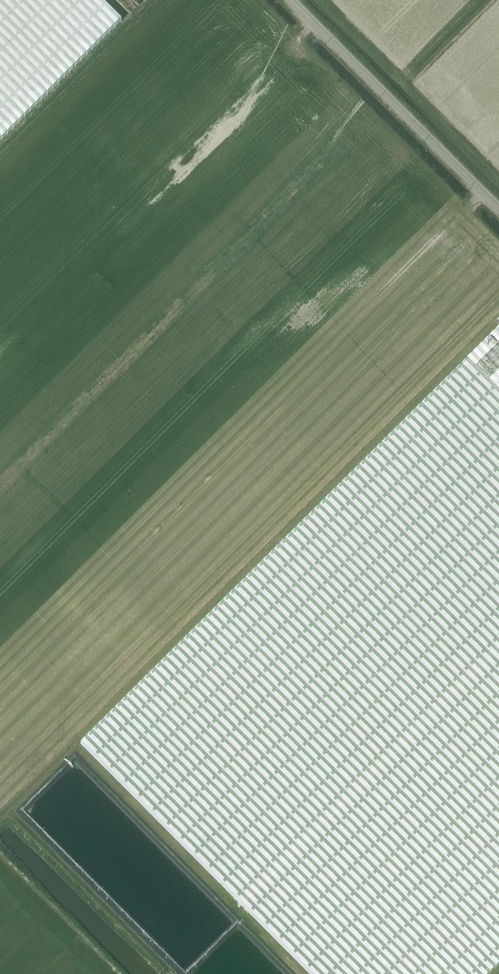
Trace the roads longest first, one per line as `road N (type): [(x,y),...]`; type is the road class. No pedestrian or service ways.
road 1 (tertiary): [(498,210),(290,0)]

